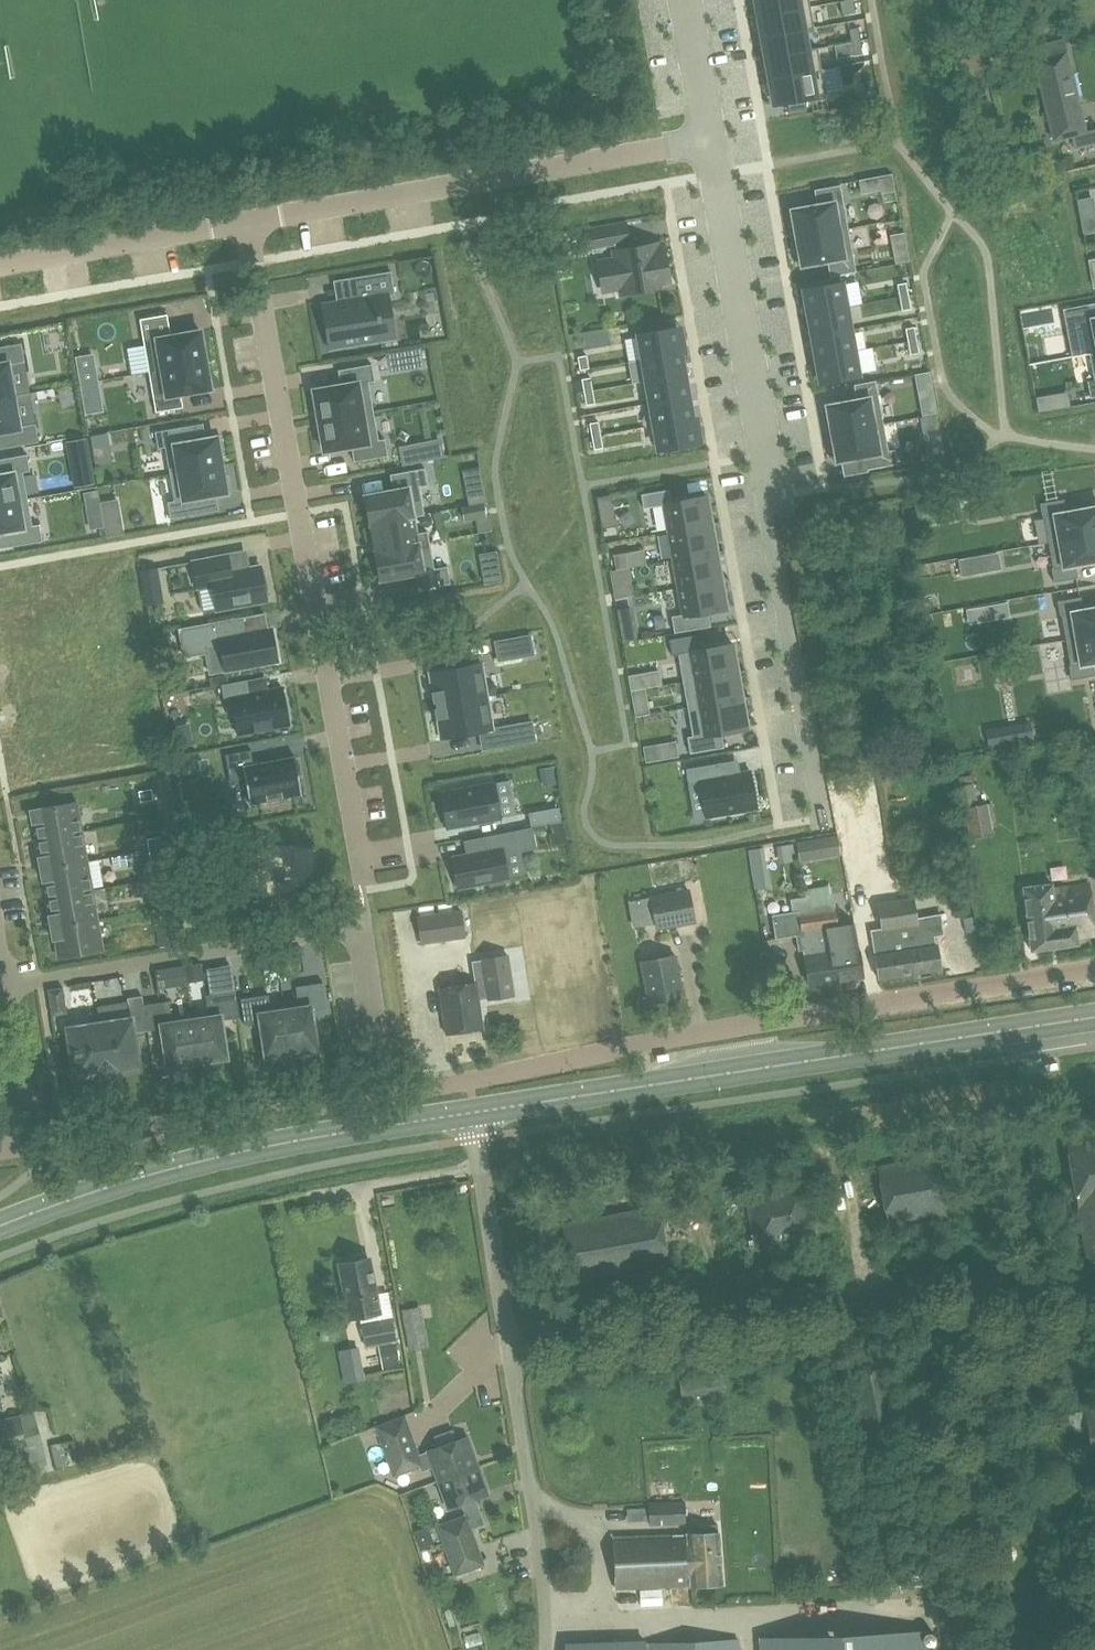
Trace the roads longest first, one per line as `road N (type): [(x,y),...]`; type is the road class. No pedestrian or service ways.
road 1 (residential): [(1094,972),(730,1029),(375,1102),(23,1145)]
road 2 (residential): [(822,816),(704,143)]
road 3 (residential): [(249,226),(361,882)]
road 4 (primary): [(474,1111),(1094,1016)]
road 5 (unclassified): [(548,1649),(474,1111)]
road 6 (primary): [(0,1225),(218,1156),(474,1111)]
road 7 (residential): [(249,226),(704,143)]
road 8 (residential): [(194,954),(359,926),(378,1037)]
road 9 (residential): [(0,267),(249,226)]
road 10 (residential): [(2,985),(194,954)]
road 11 (residential): [(162,780),(194,954)]
road 12 (residential): [(23,1145),(2,985)]
road 13 (residential): [(704,143),(680,0)]

